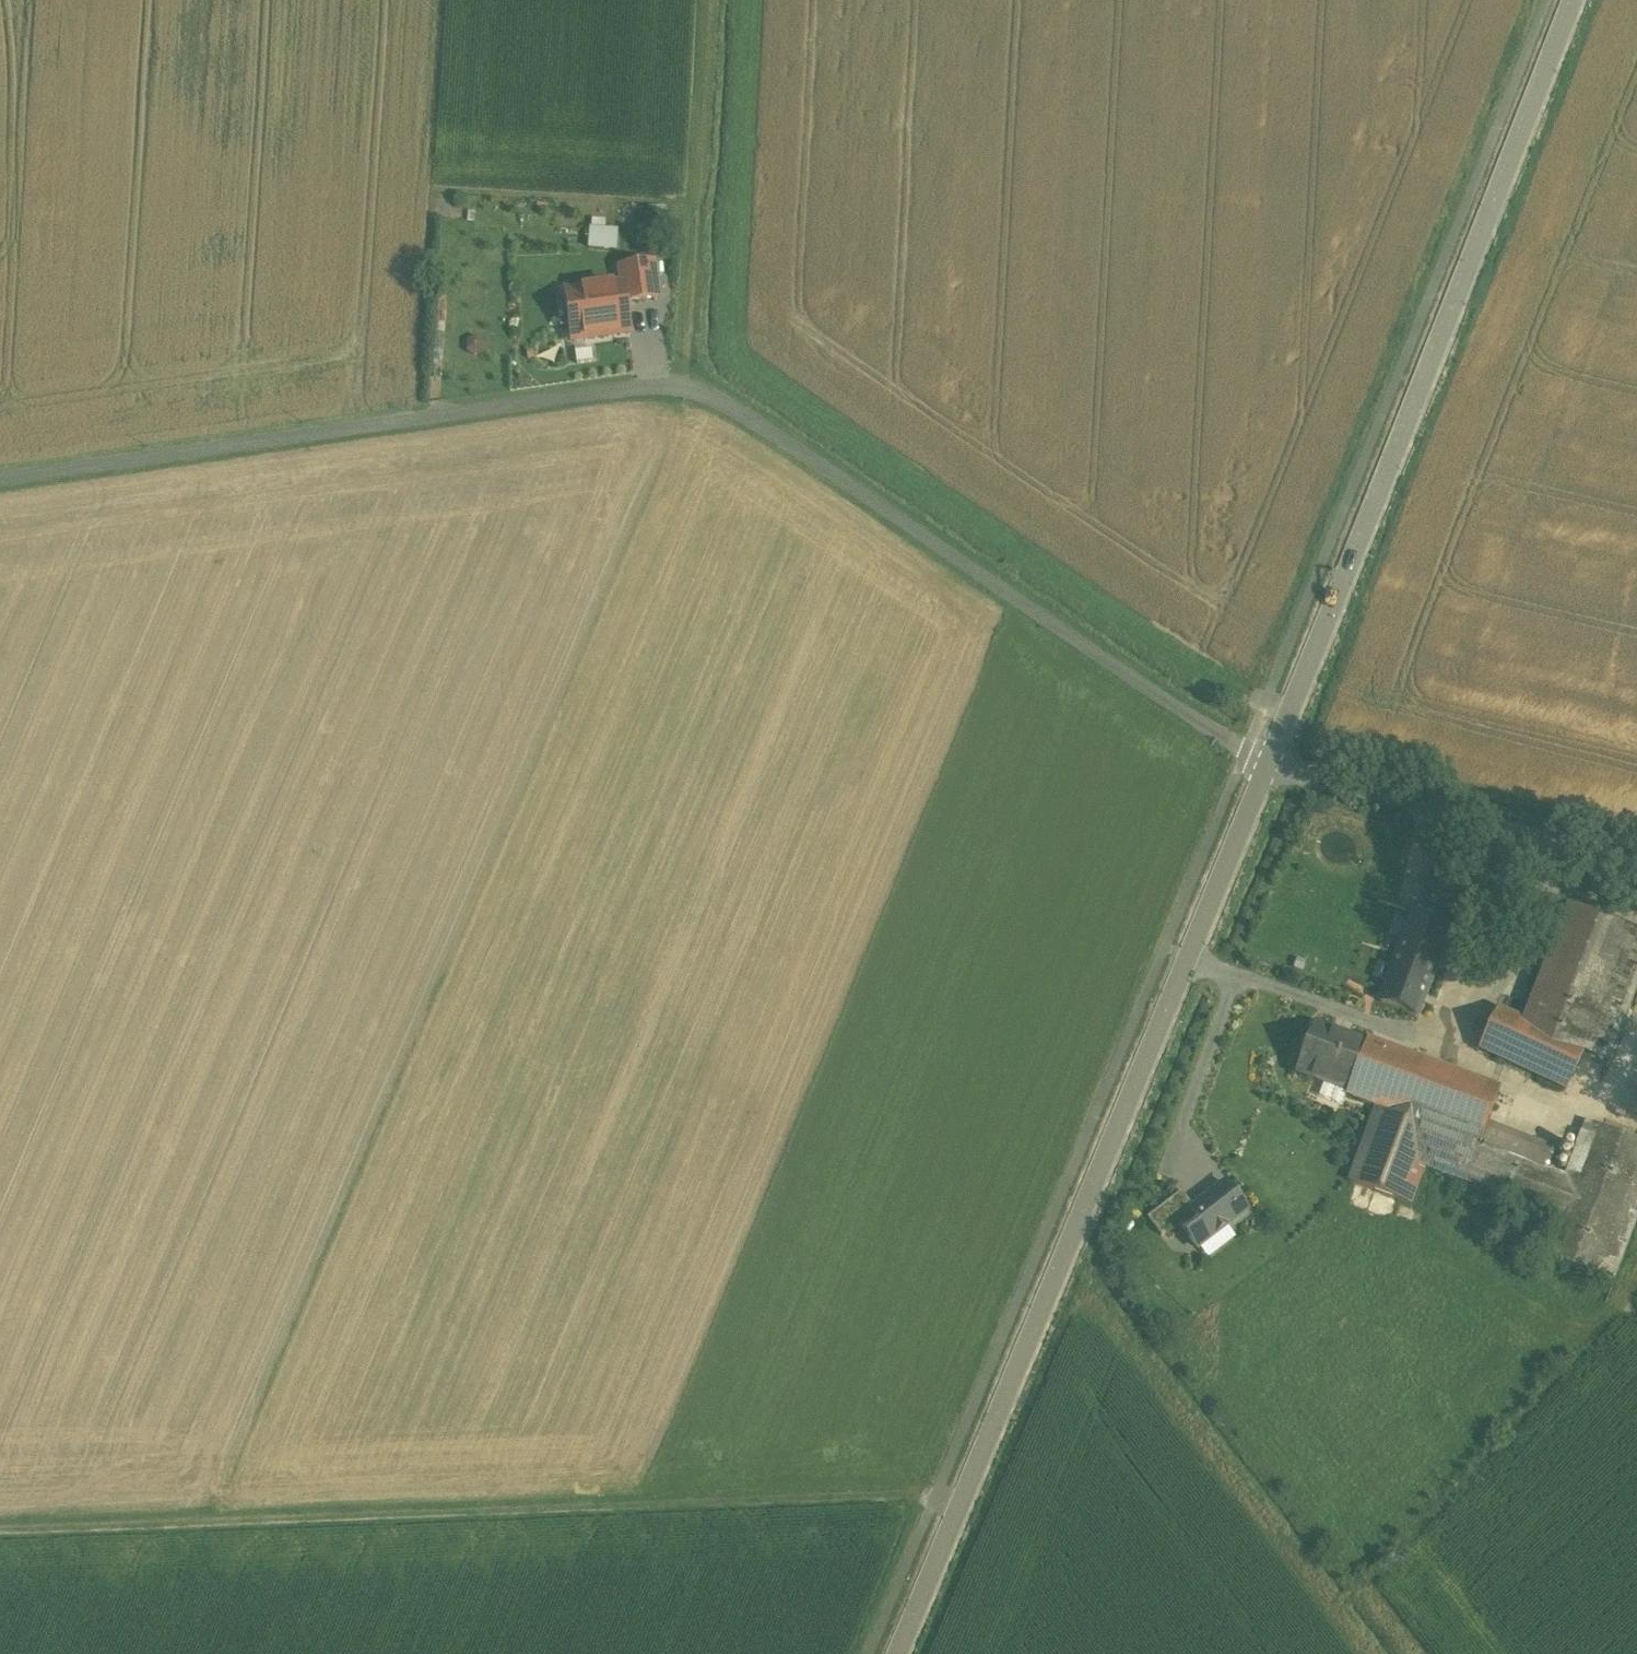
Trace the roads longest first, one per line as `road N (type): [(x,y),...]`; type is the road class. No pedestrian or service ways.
road 1 (unclassified): [(0,460),(650,366),(734,401),(905,533),(1249,749)]
road 2 (secondary): [(1249,749),(861,1653)]
road 3 (secondary): [(1546,0),(1249,749)]
road 4 (unclassified): [(1636,855),(1249,749)]

